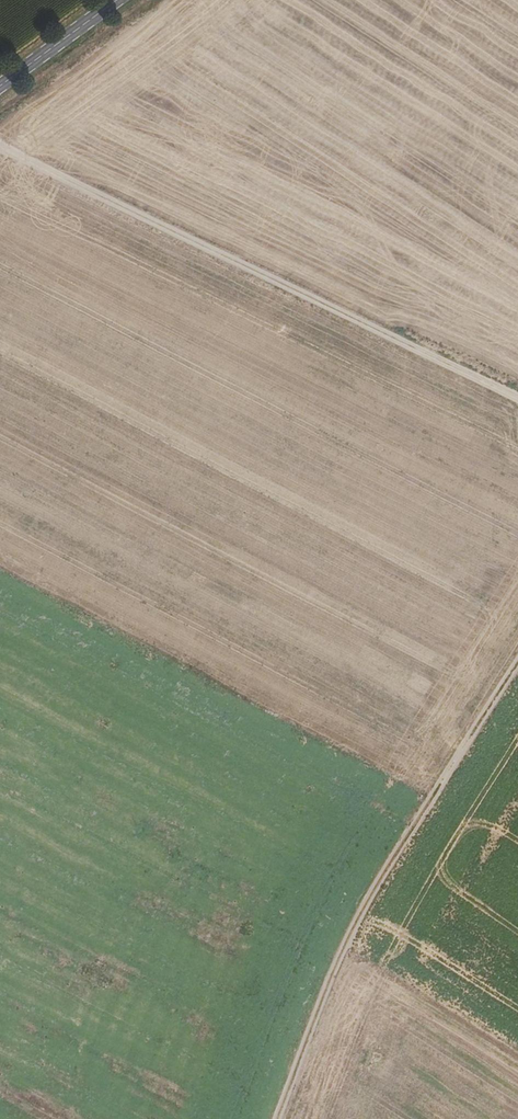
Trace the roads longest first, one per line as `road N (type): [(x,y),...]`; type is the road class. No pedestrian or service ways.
road 1 (track): [(0,145),(517,394)]
road 2 (track): [(517,665),(375,884),(278,1118)]
road 3 (tertiary): [(118,0),(0,87)]

